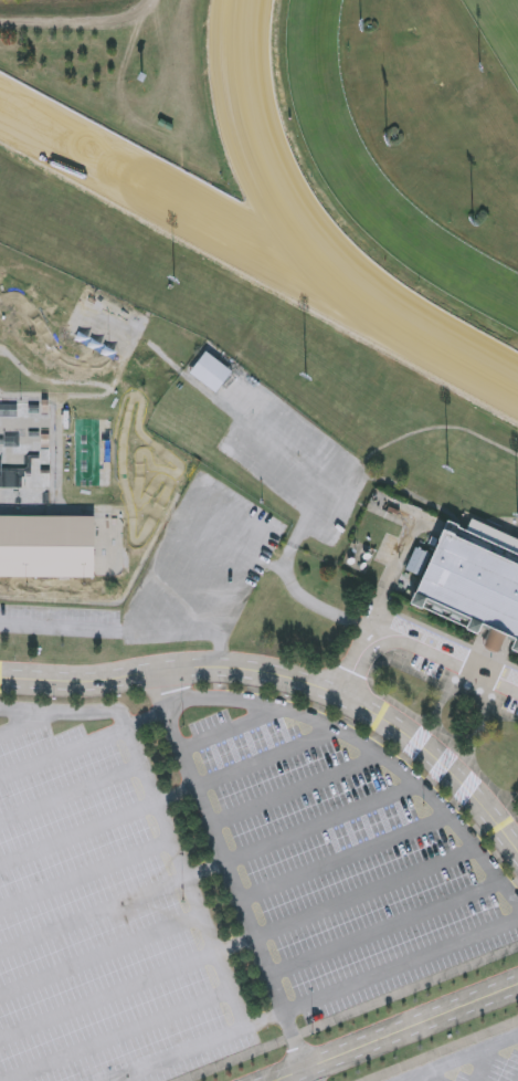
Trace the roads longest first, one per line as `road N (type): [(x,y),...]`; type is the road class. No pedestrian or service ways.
road 1 (tertiary): [(517,852),(417,743),(319,686),(223,667),(85,682),(0,678)]

